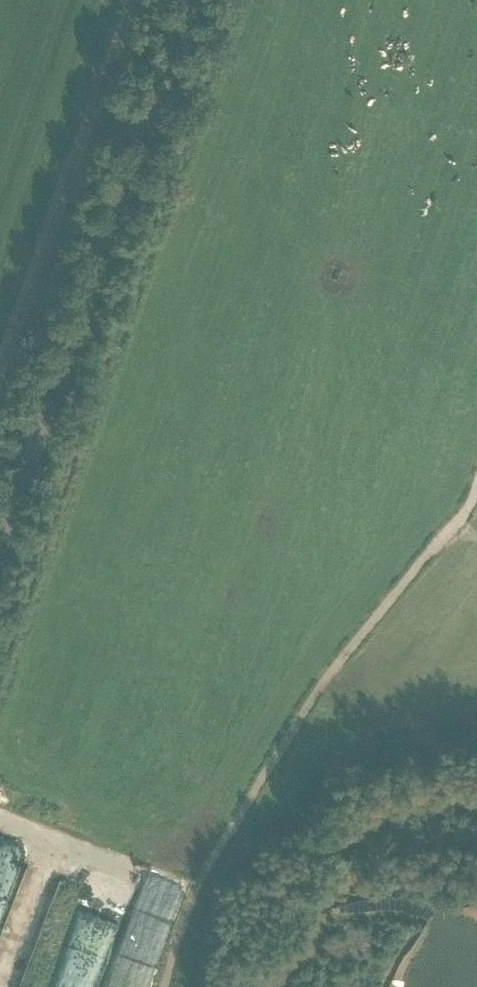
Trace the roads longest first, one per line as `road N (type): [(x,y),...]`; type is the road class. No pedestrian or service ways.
road 1 (unclassified): [(0,545),(190,0)]

